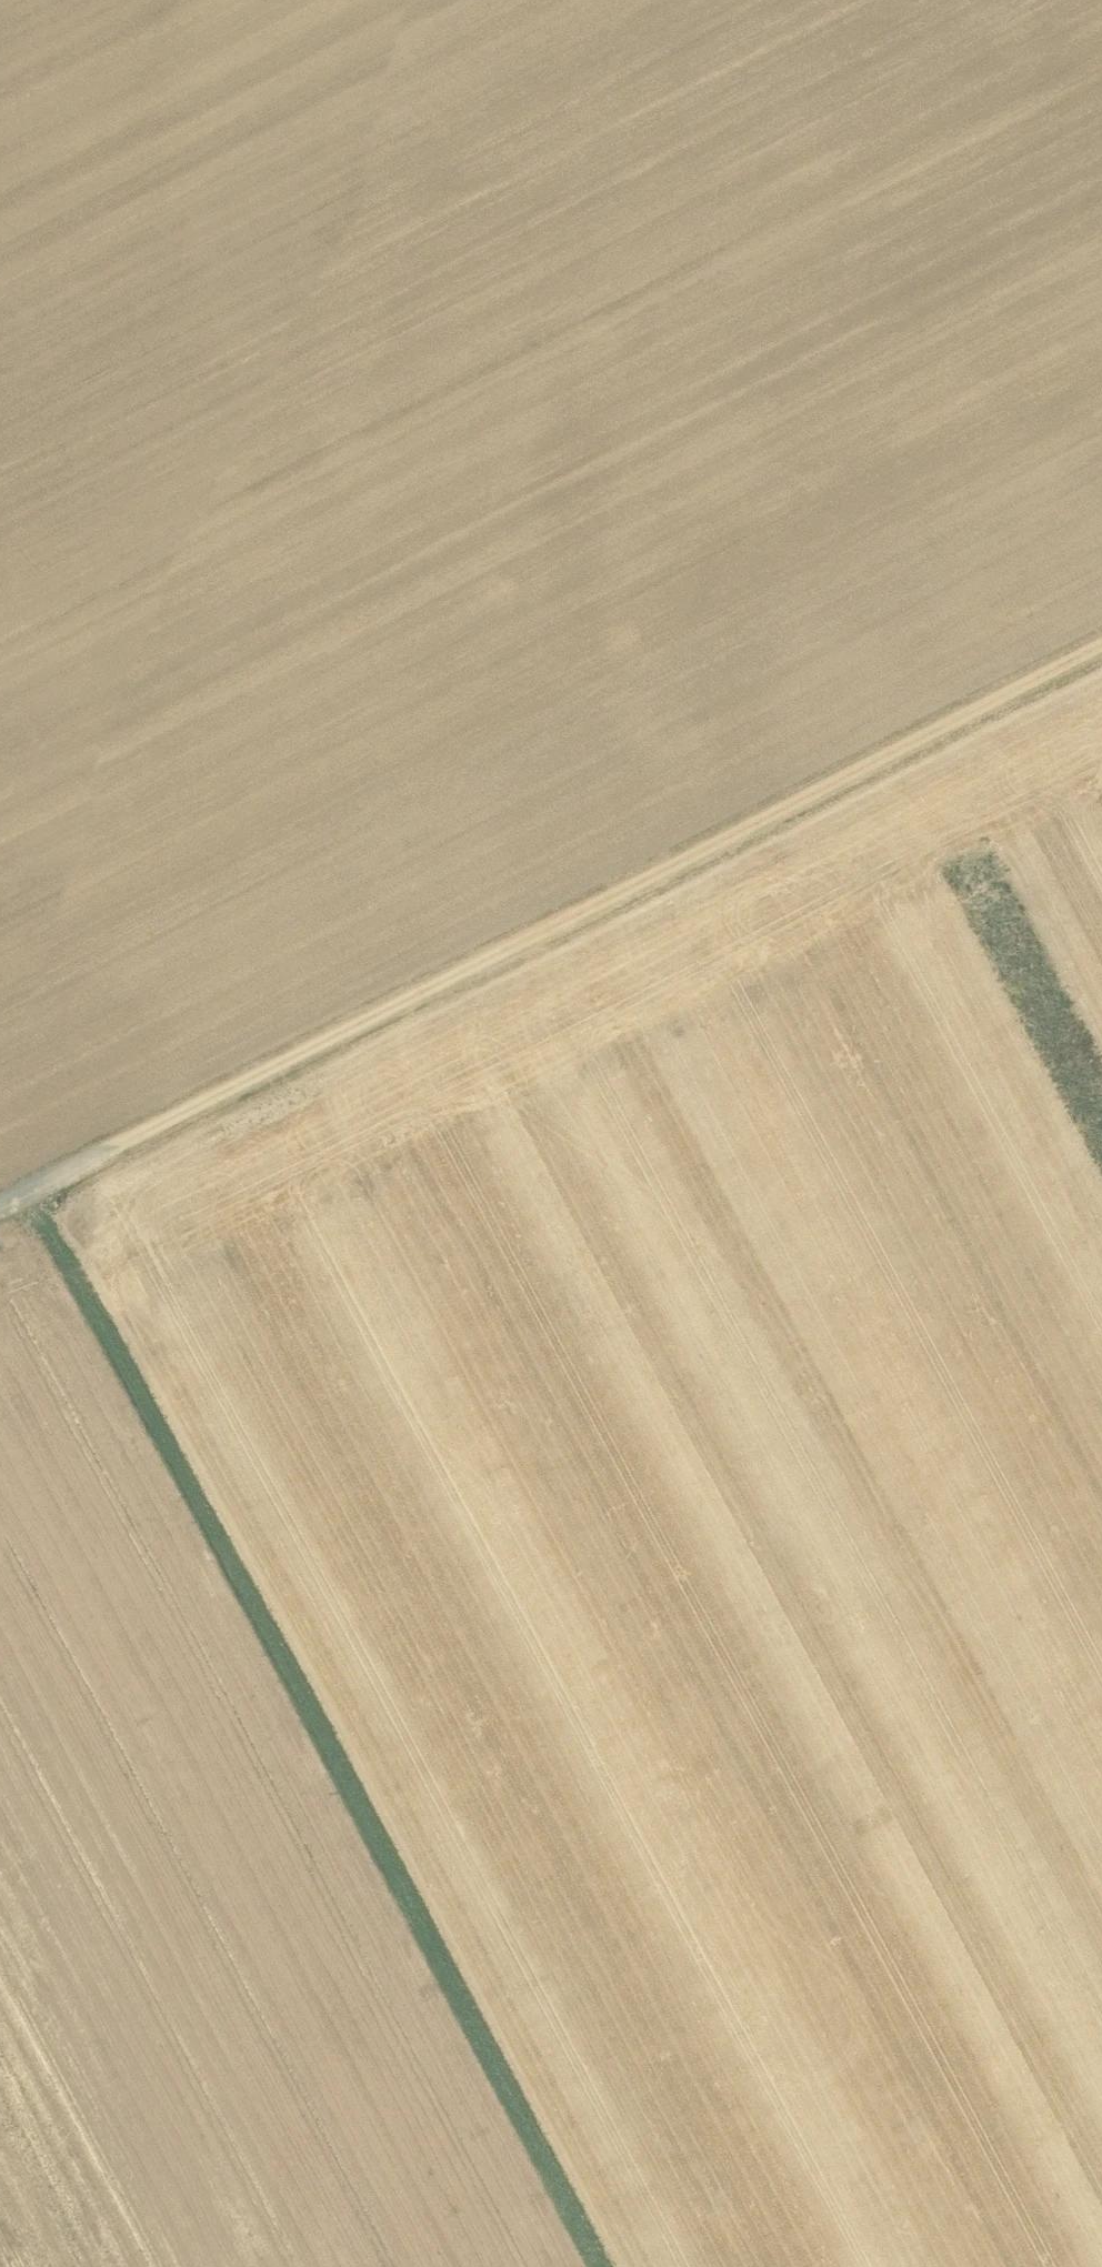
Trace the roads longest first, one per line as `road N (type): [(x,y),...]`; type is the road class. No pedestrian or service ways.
road 1 (track): [(1101,632),(0,1192)]

